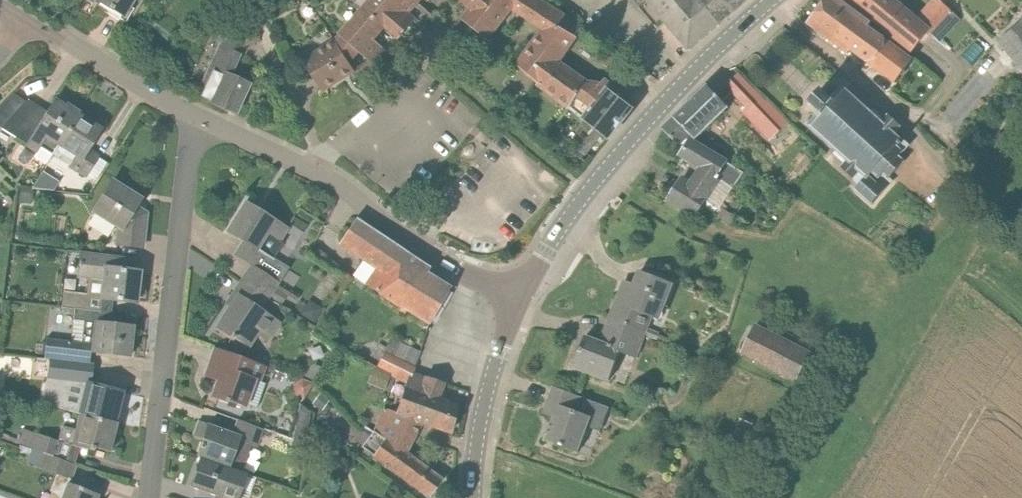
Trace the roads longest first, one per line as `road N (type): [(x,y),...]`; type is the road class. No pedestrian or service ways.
road 1 (tertiary): [(520,300),(592,185),(771,0)]
road 2 (residential): [(148,497),(187,159),(201,119)]
road 3 (unclassified): [(520,300),(445,262),(315,171)]
road 4 (tertiary): [(472,497),(487,391),(520,300)]
road 5 (unclassified): [(201,119),(29,20)]
road 6 (residential): [(315,171),(309,135),(258,28)]
road 7 (unclassified): [(315,171),(201,119)]

